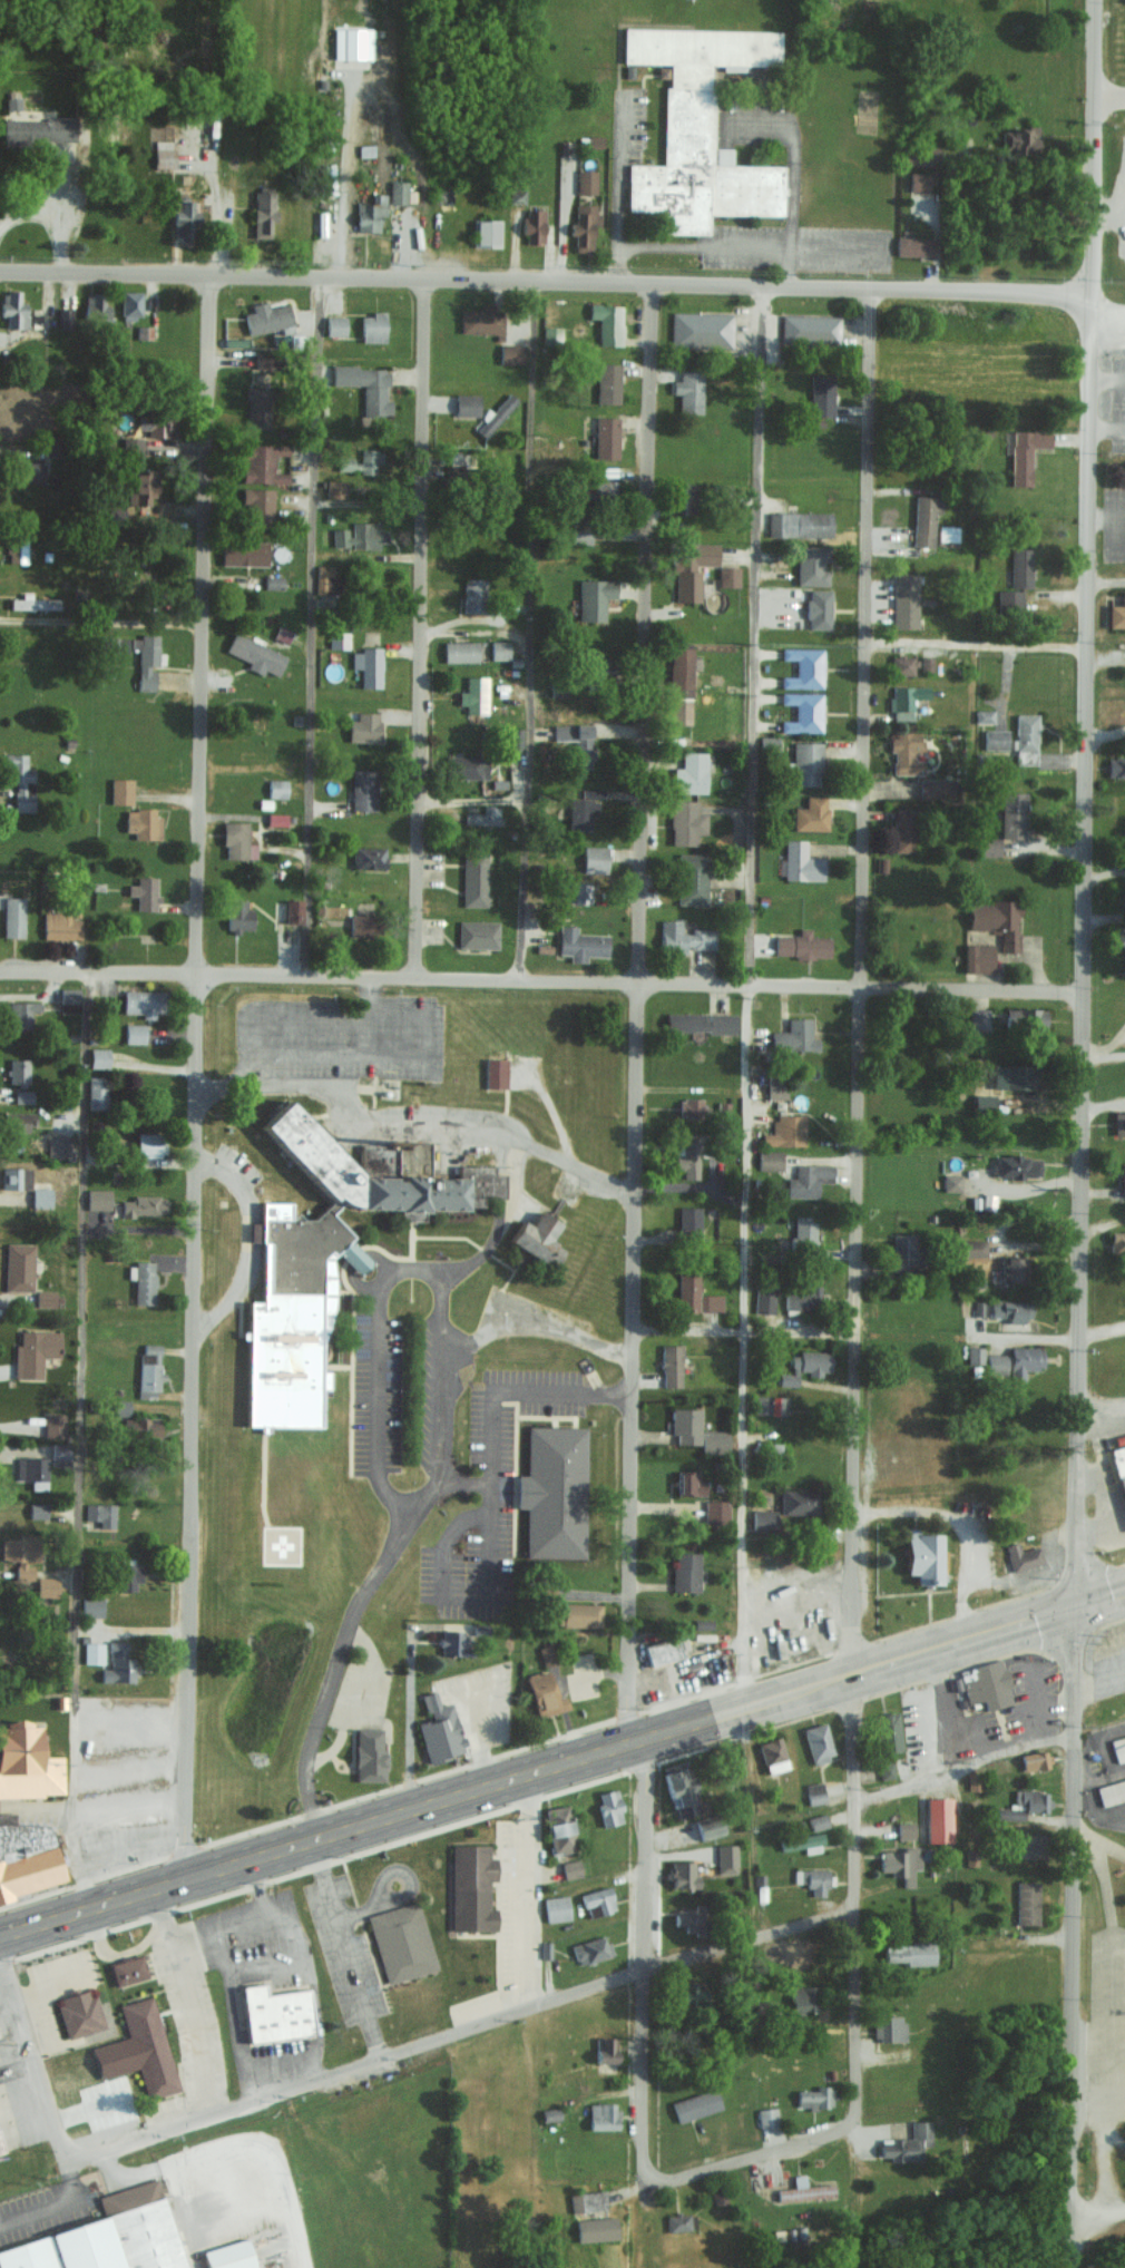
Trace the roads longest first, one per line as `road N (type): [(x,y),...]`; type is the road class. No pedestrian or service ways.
road 1 (residential): [(184,1877),(212,271)]
road 2 (residential): [(626,1740),(650,284)]
road 3 (residential): [(853,1672),(871,289)]
road 4 (secondary): [(1079,1603),(1088,293)]
road 5 (primary): [(0,1935),(1124,1590)]
road 6 (secondary): [(1088,293),(537,275),(0,270)]
road 7 (residential): [(1082,990),(0,971)]
road 8 (residential): [(104,2155),(643,1967),(857,1908)]
road 9 (residential): [(421,978),(423,273)]
road 10 (secondary): [(1066,2267),(1079,1603)]
road 11 (residential): [(650,1734),(642,2187),(675,2181)]
road 12 (residential): [(849,2123),(853,1672)]
road 13 (secondary): [(1088,293),(1094,0)]
road 14 (residential): [(104,2155),(86,2158),(63,2141),(0,1957)]
road 15 (residential): [(675,2181),(849,2123)]

